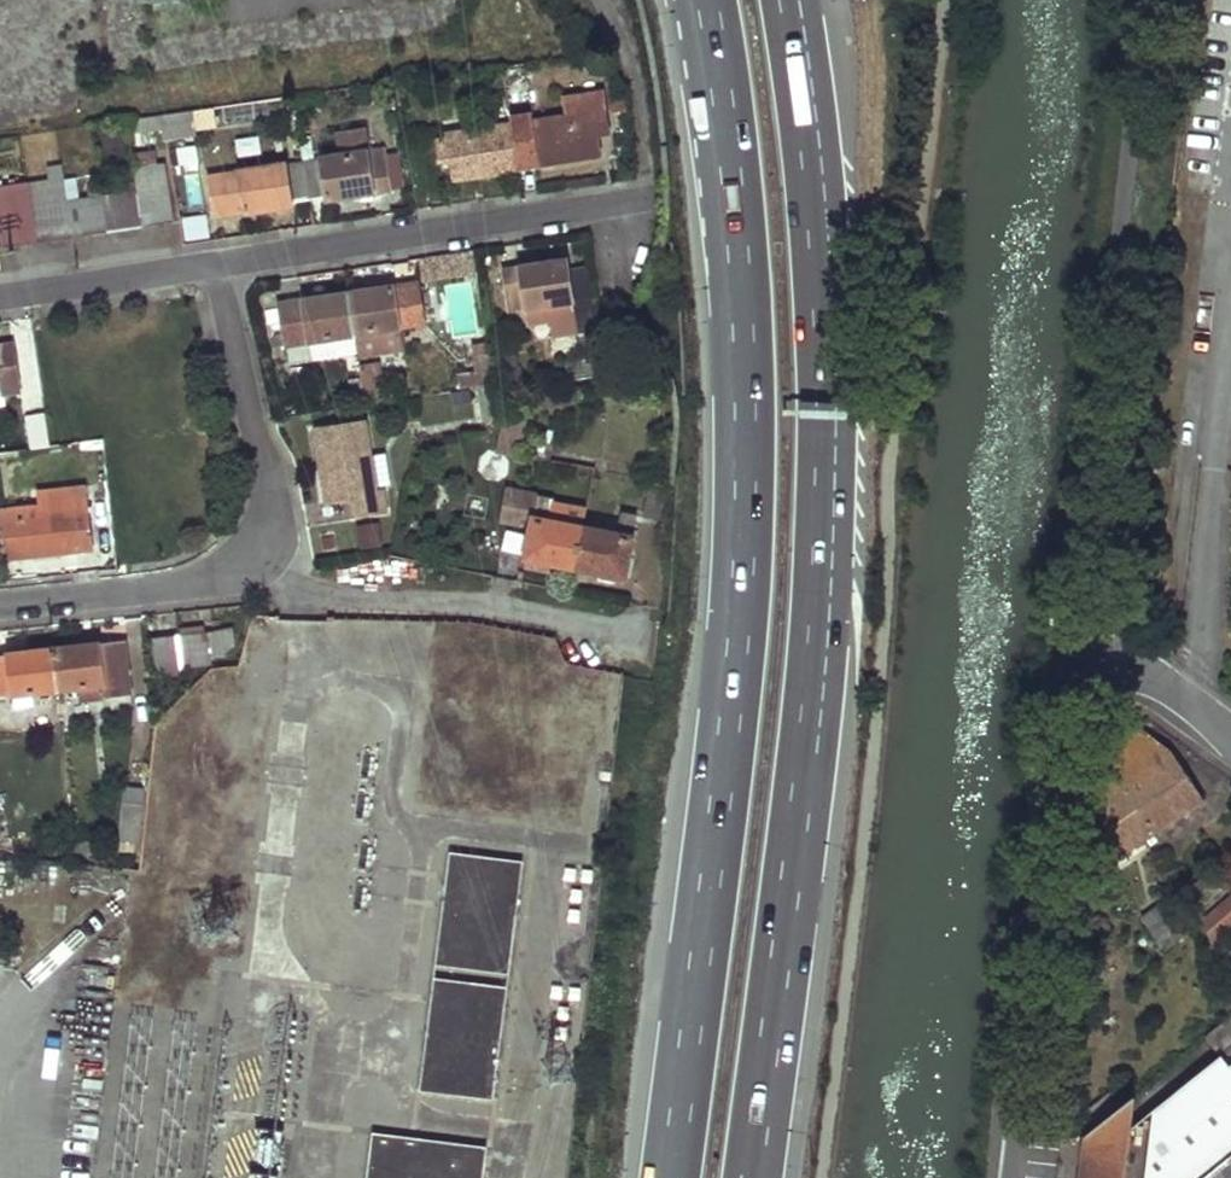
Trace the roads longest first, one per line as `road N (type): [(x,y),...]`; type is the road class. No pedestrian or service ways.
road 1 (motorway): [(752,1177),(814,707),(828,412),(826,291),(789,0)]
road 2 (motorway): [(707,0),(738,262),(745,540),(672,1177)]
road 3 (unclassified): [(1188,703),(1141,672),(1114,668),(1090,676),(1076,702),(1015,1177)]
road 4 (residential): [(227,252),(642,191)]
road 5 (residential): [(1230,316),(1201,579),(1204,649),(1188,703)]
road 6 (residential): [(286,572),(322,597),(473,601),(630,630)]
road 7 (residential): [(286,572),(227,252)]
road 8 (residential): [(0,600),(286,572)]
road 9 (residential): [(0,289),(227,252)]

